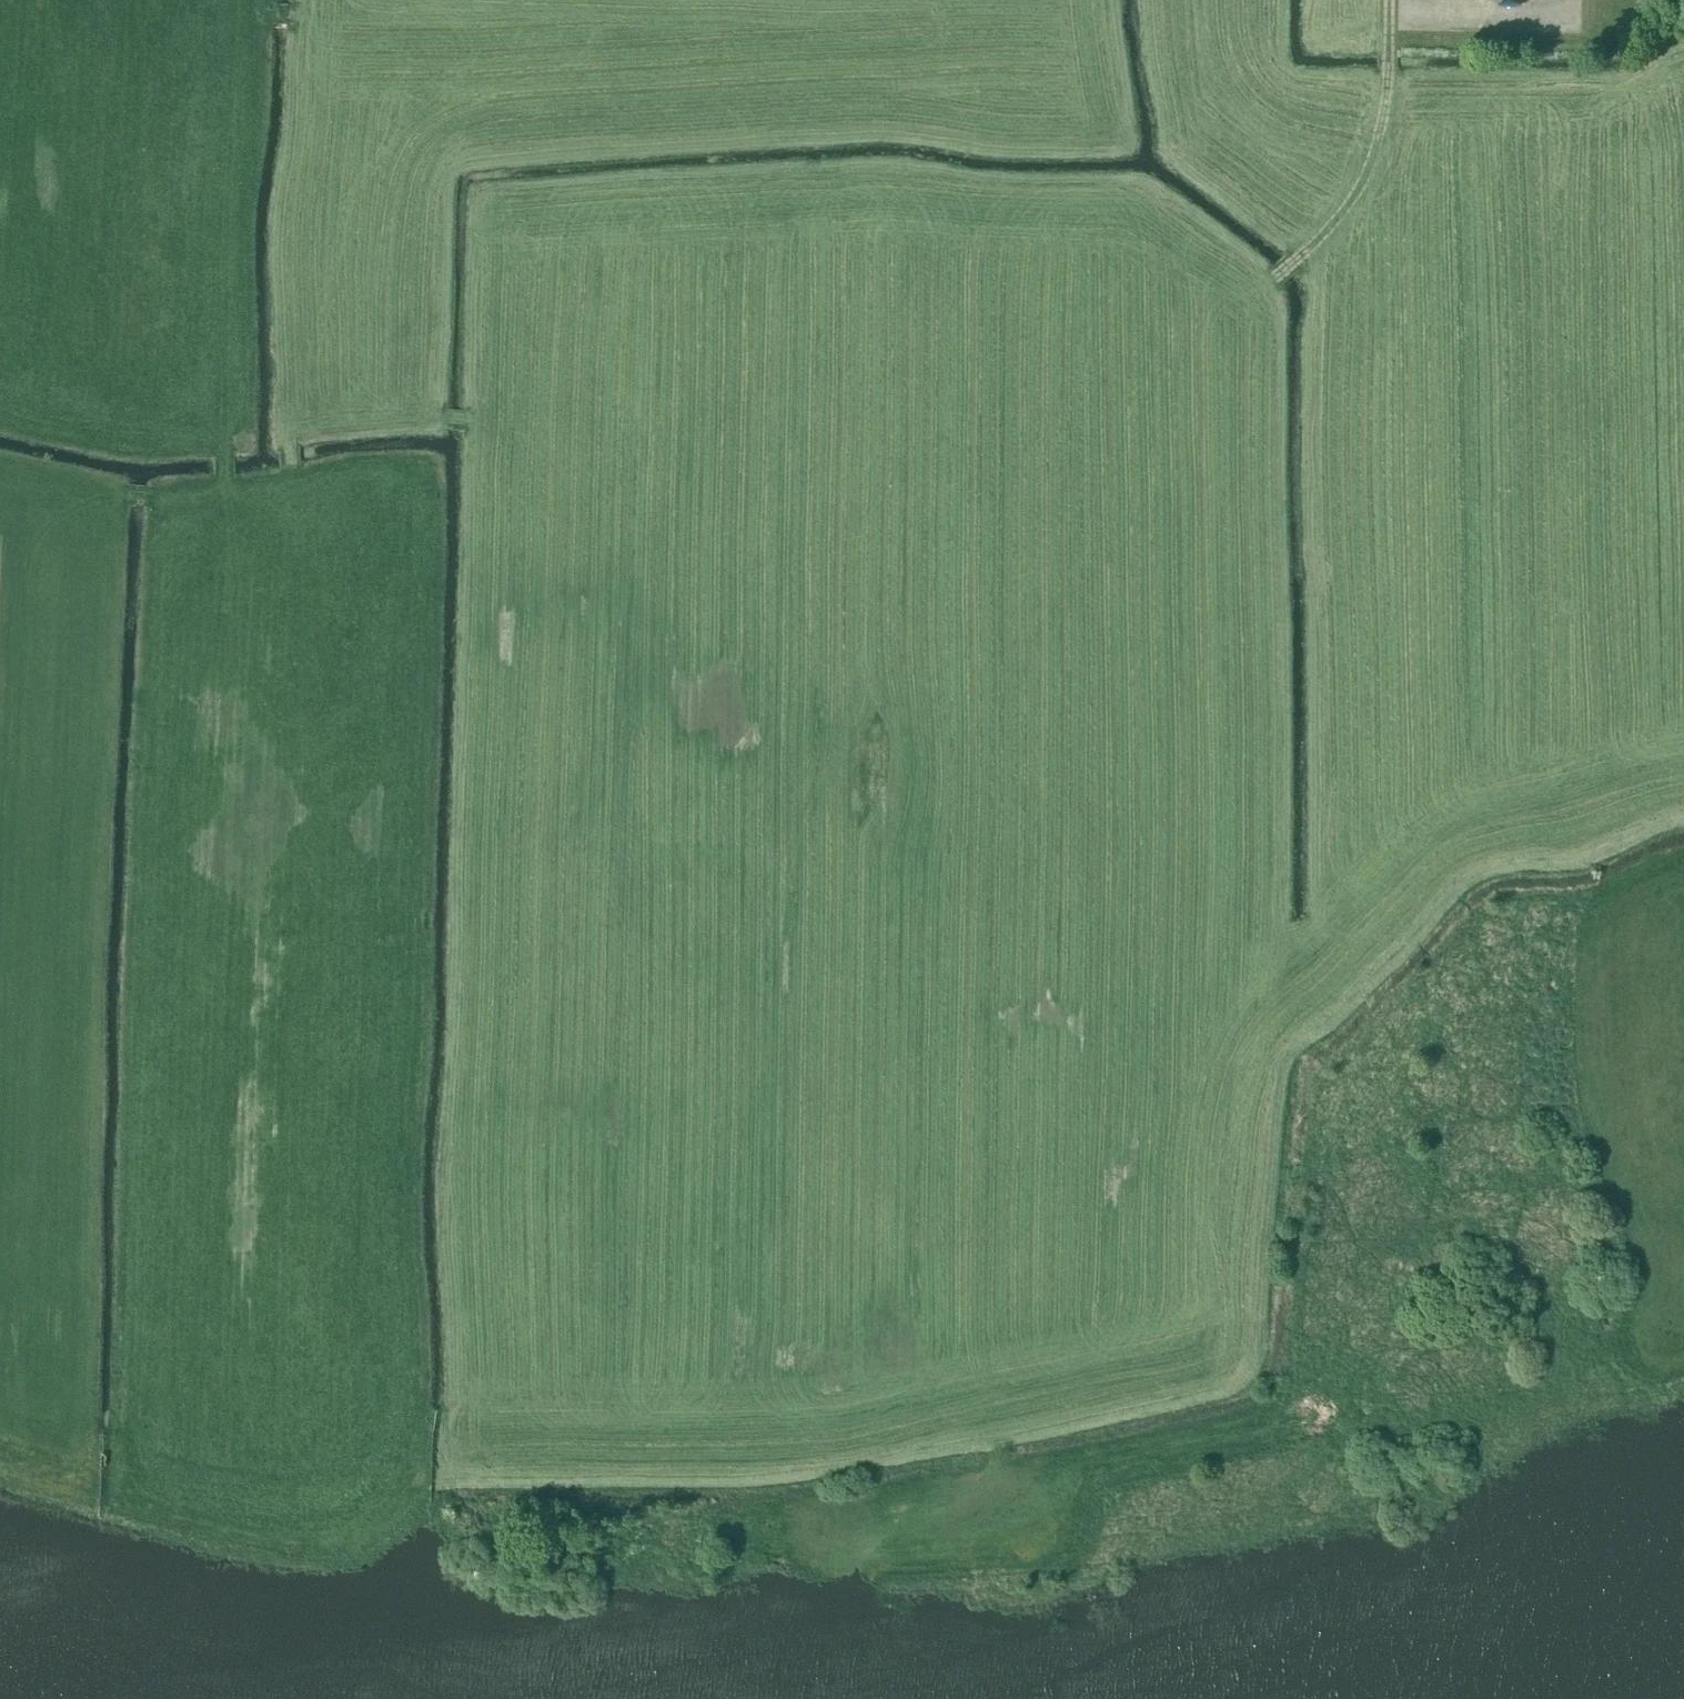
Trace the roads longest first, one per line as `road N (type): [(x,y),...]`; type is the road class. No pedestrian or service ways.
road 1 (track): [(1388,0),(1385,110),(1370,165),(1338,219),(1275,280)]

